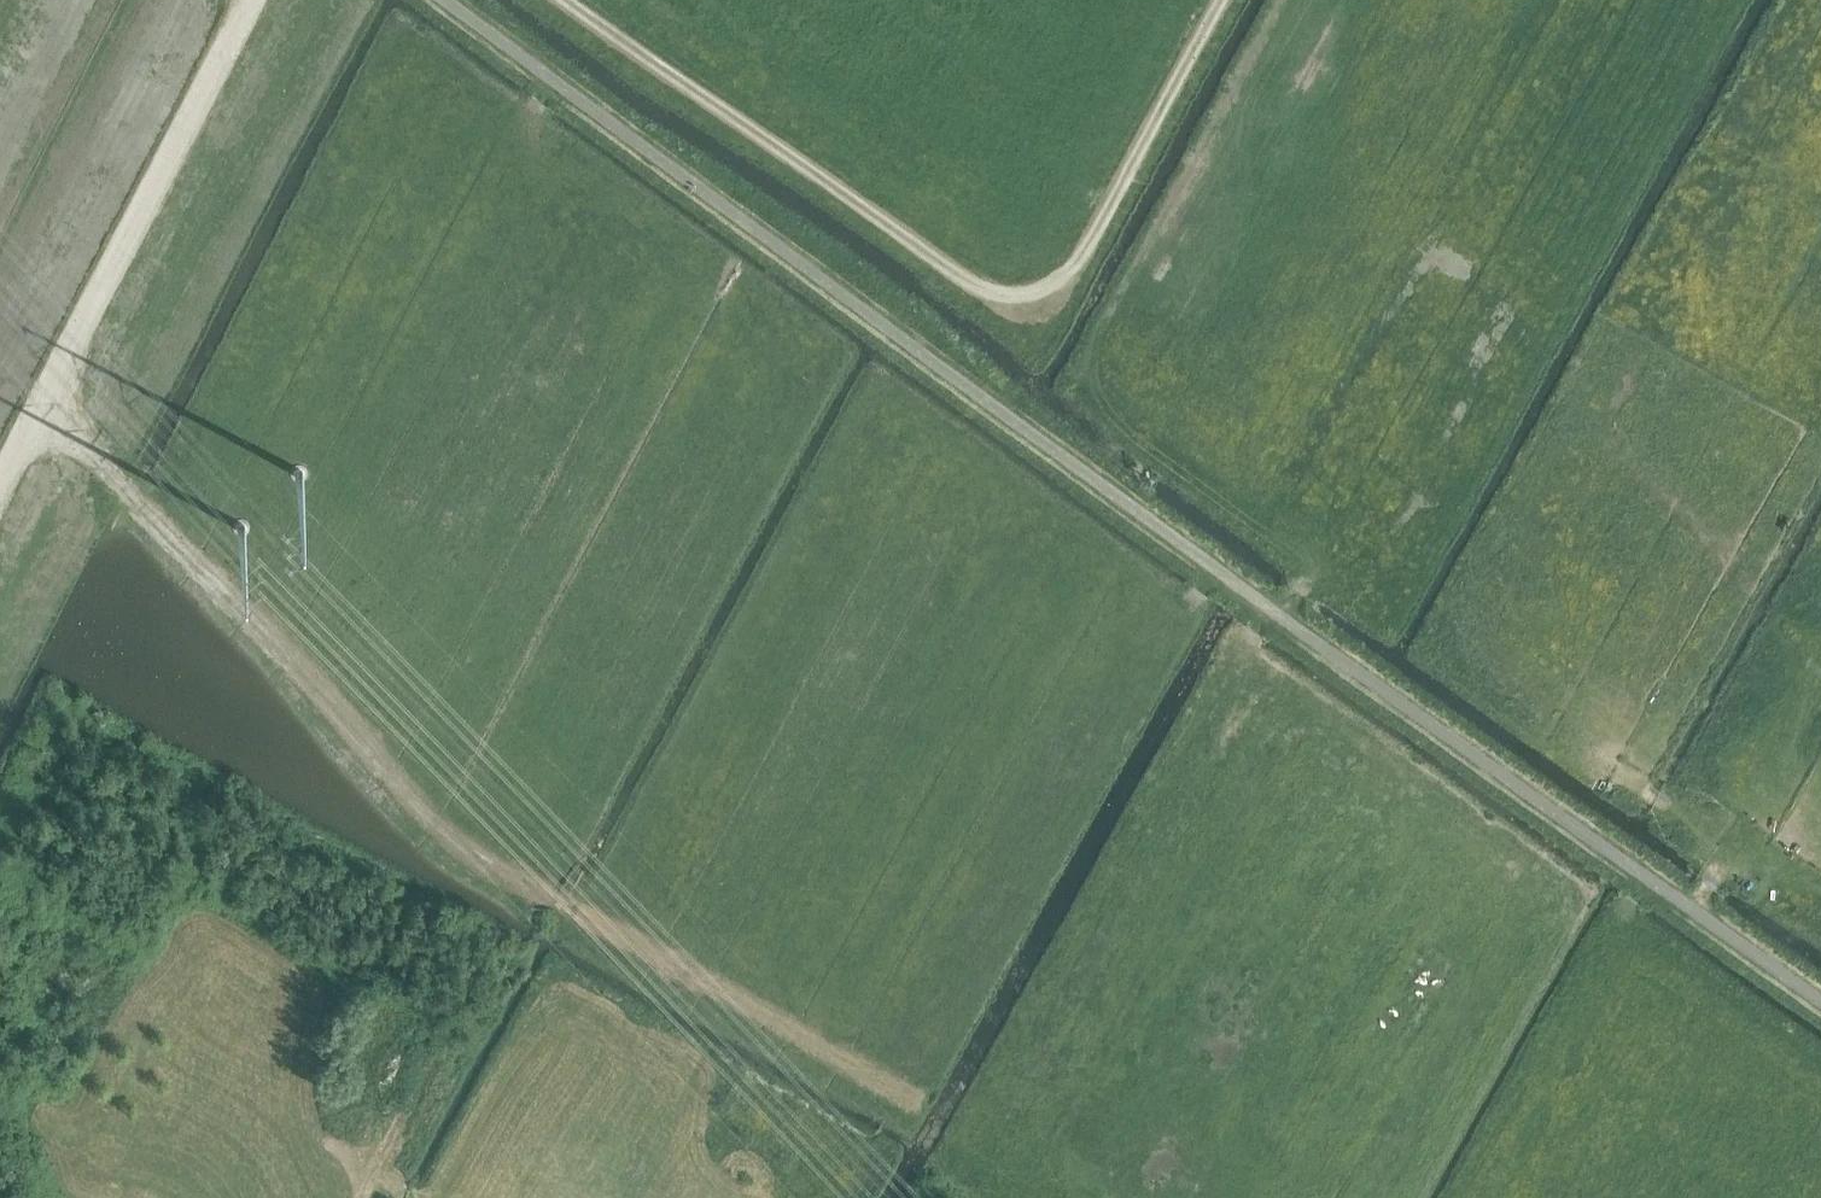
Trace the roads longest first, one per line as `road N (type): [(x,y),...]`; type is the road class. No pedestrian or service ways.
road 1 (track): [(1222,0),(1090,244),(1062,279),(1030,296),(994,292),(939,262),(567,0)]
road 2 (track): [(0,482),(253,0)]

